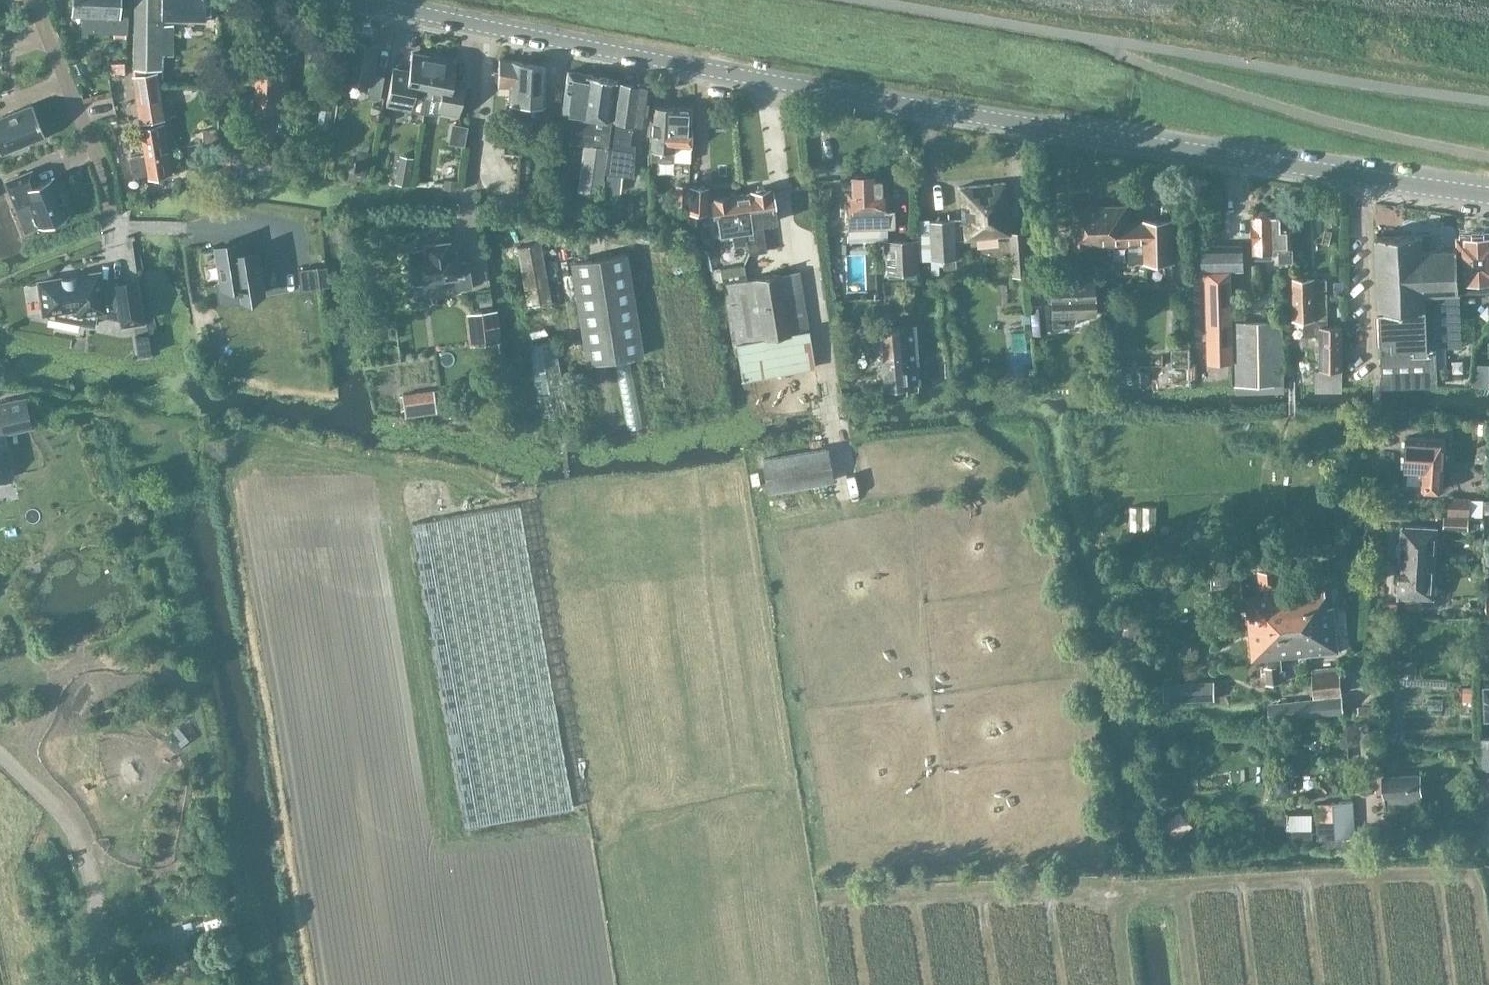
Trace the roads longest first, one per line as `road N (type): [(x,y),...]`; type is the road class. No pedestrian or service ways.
road 1 (tertiary): [(364,0),(775,84),(1488,196)]
road 2 (residential): [(32,0),(102,159),(110,206)]

